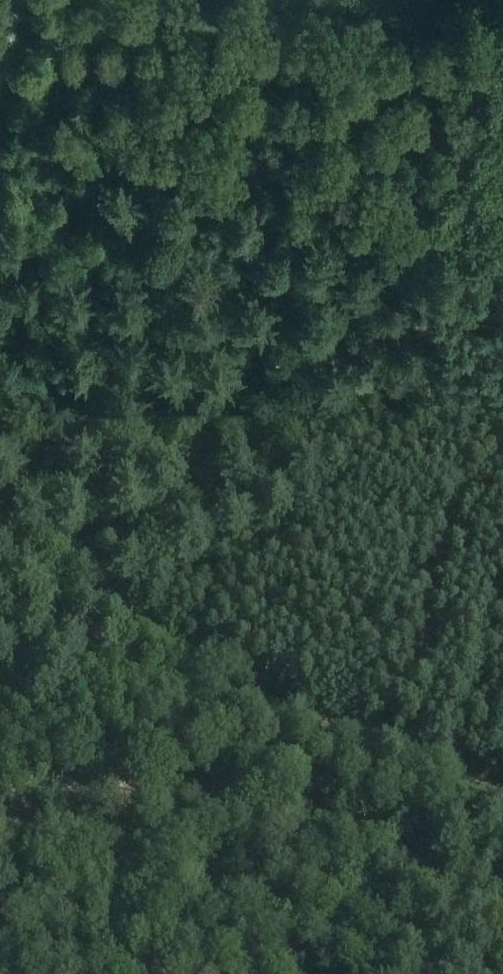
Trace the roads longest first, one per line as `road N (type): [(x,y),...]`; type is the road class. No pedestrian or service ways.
road 1 (track): [(502,785),(371,735),(94,609)]

